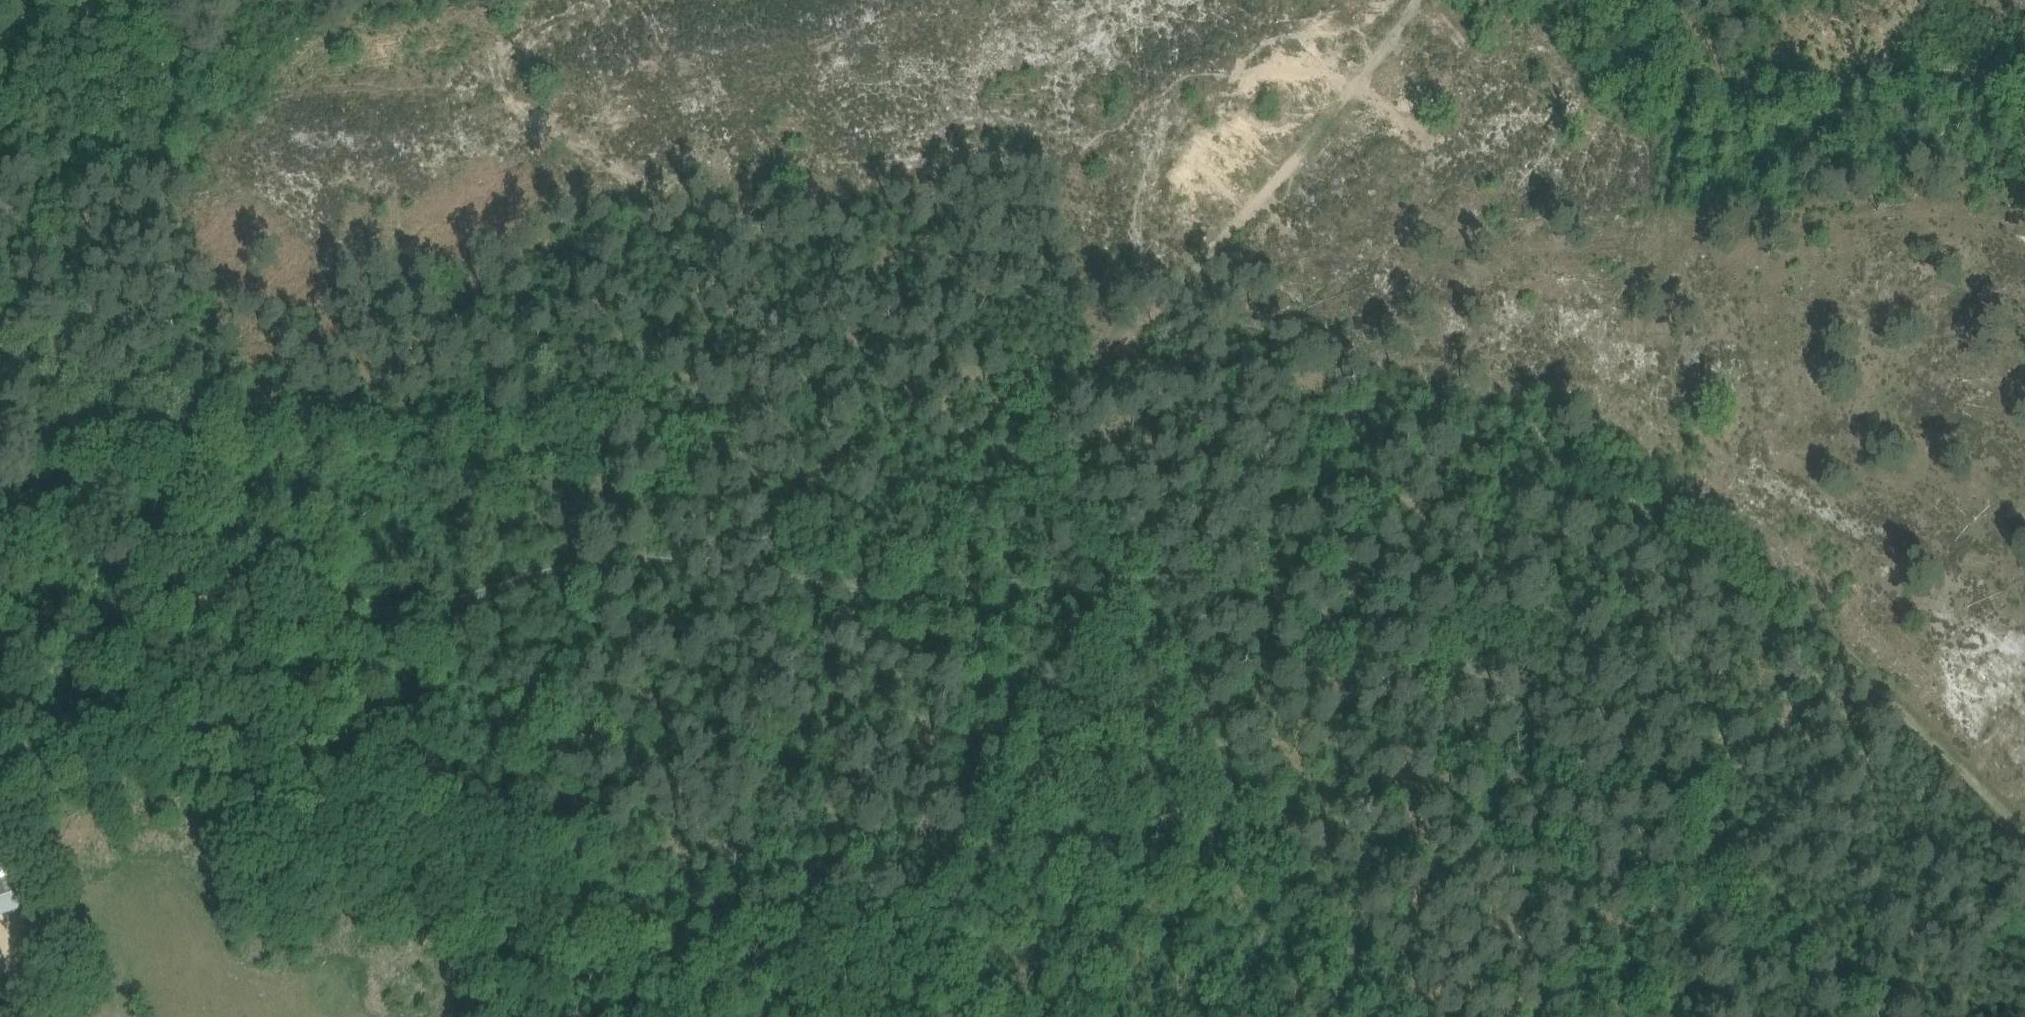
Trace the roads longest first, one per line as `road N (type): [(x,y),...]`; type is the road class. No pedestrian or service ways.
road 1 (track): [(889,600),(936,617),(1050,620),(1200,641),(1580,714),(1630,736),(1740,844)]
road 2 (track): [(889,600),(806,580),(624,560),(470,604),(0,618)]
road 3 (track): [(1463,0),(1436,16),(889,600)]
road 4 (track): [(1740,844),(1884,689),(2024,828)]
road 5 (track): [(1740,844),(1908,1016)]

